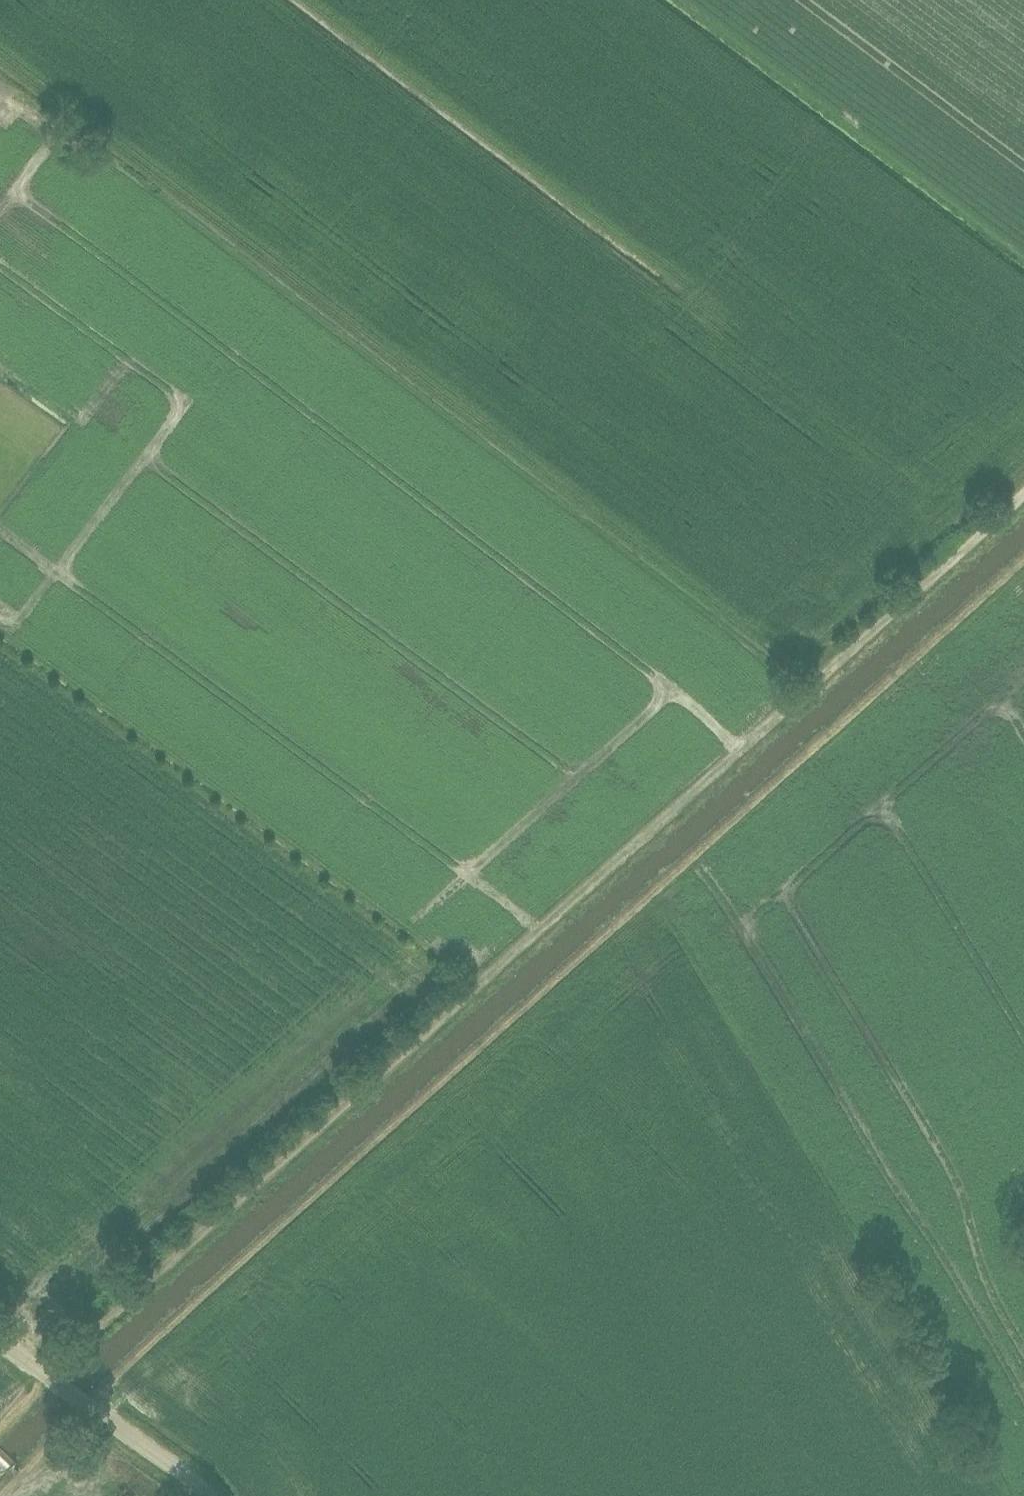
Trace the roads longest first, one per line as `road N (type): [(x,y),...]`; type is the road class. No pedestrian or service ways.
road 1 (track): [(1023,491),(42,1373)]
road 2 (unclassified): [(212,1495),(0,1343)]

